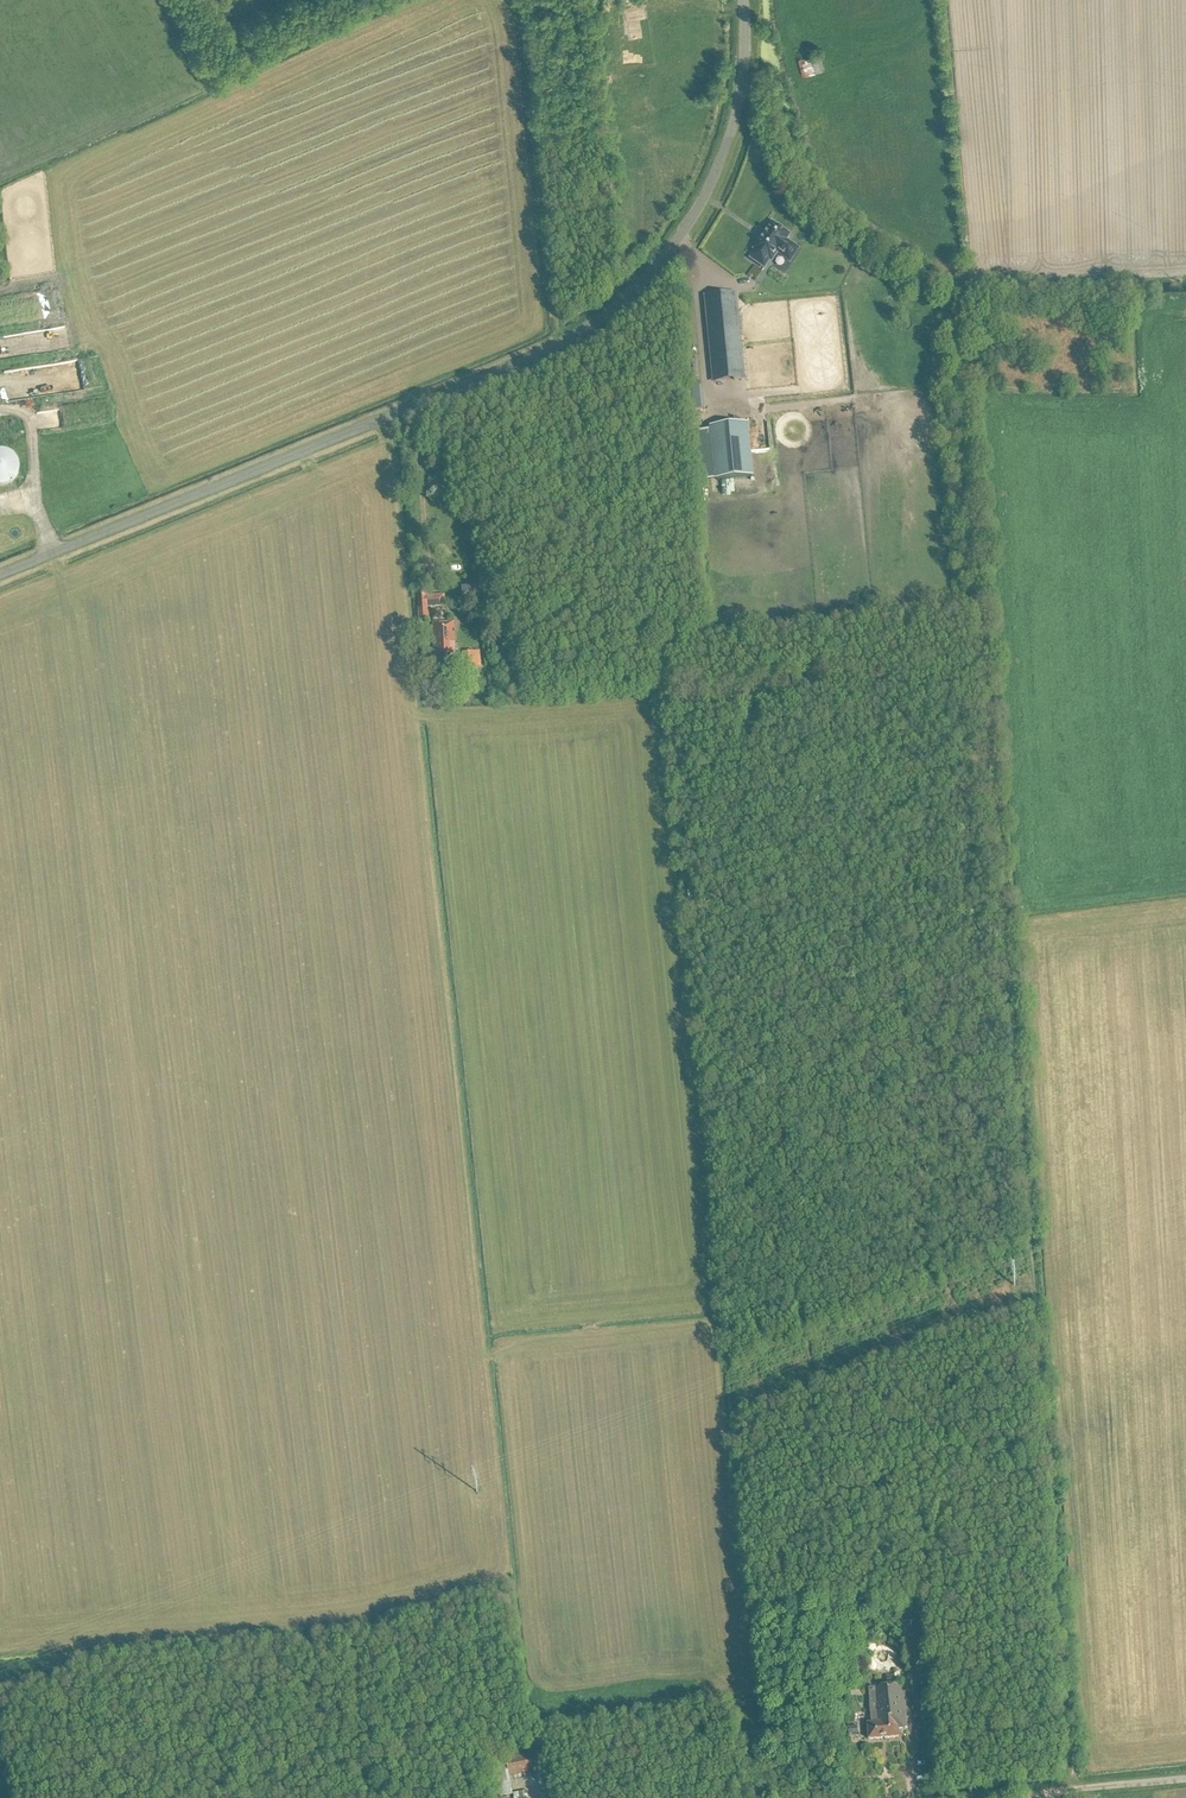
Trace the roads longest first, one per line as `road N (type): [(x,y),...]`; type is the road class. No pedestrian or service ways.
road 1 (unclassified): [(0,579),(533,360),(608,313),(681,240),(721,166),(743,84),(744,0)]

